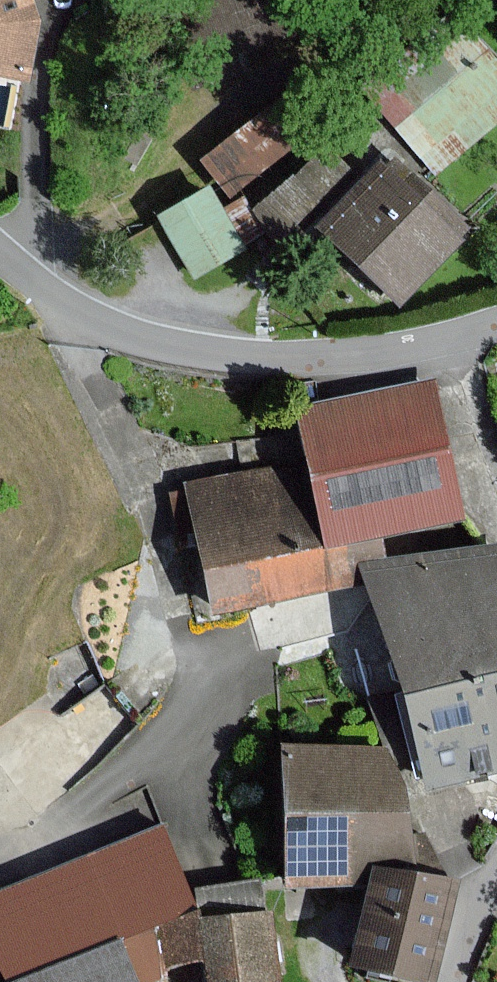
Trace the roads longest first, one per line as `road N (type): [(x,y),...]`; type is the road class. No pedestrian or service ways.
road 1 (residential): [(0,257),(91,320),(216,353),(369,353),(496,324)]

